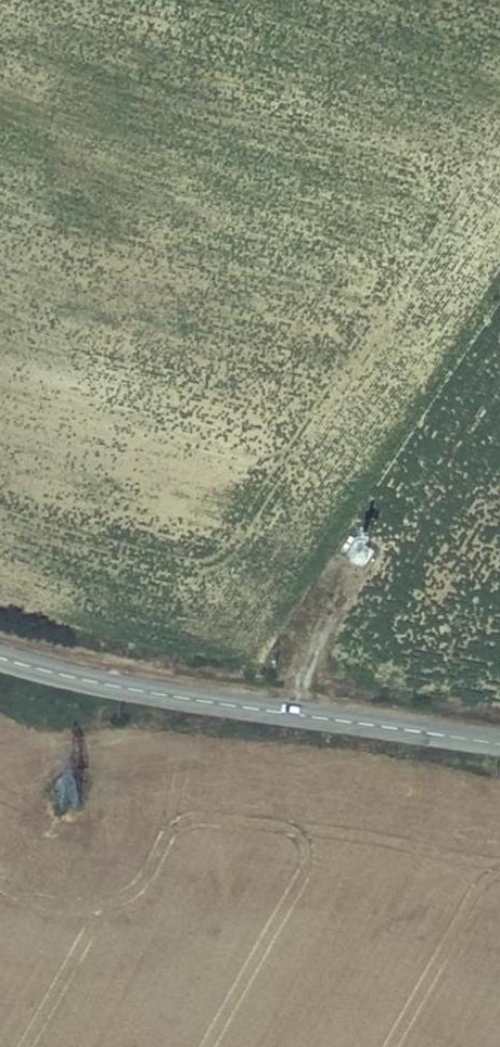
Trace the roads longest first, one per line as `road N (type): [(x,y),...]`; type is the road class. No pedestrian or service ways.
road 1 (tertiary): [(0,659),(166,696),(499,744)]

